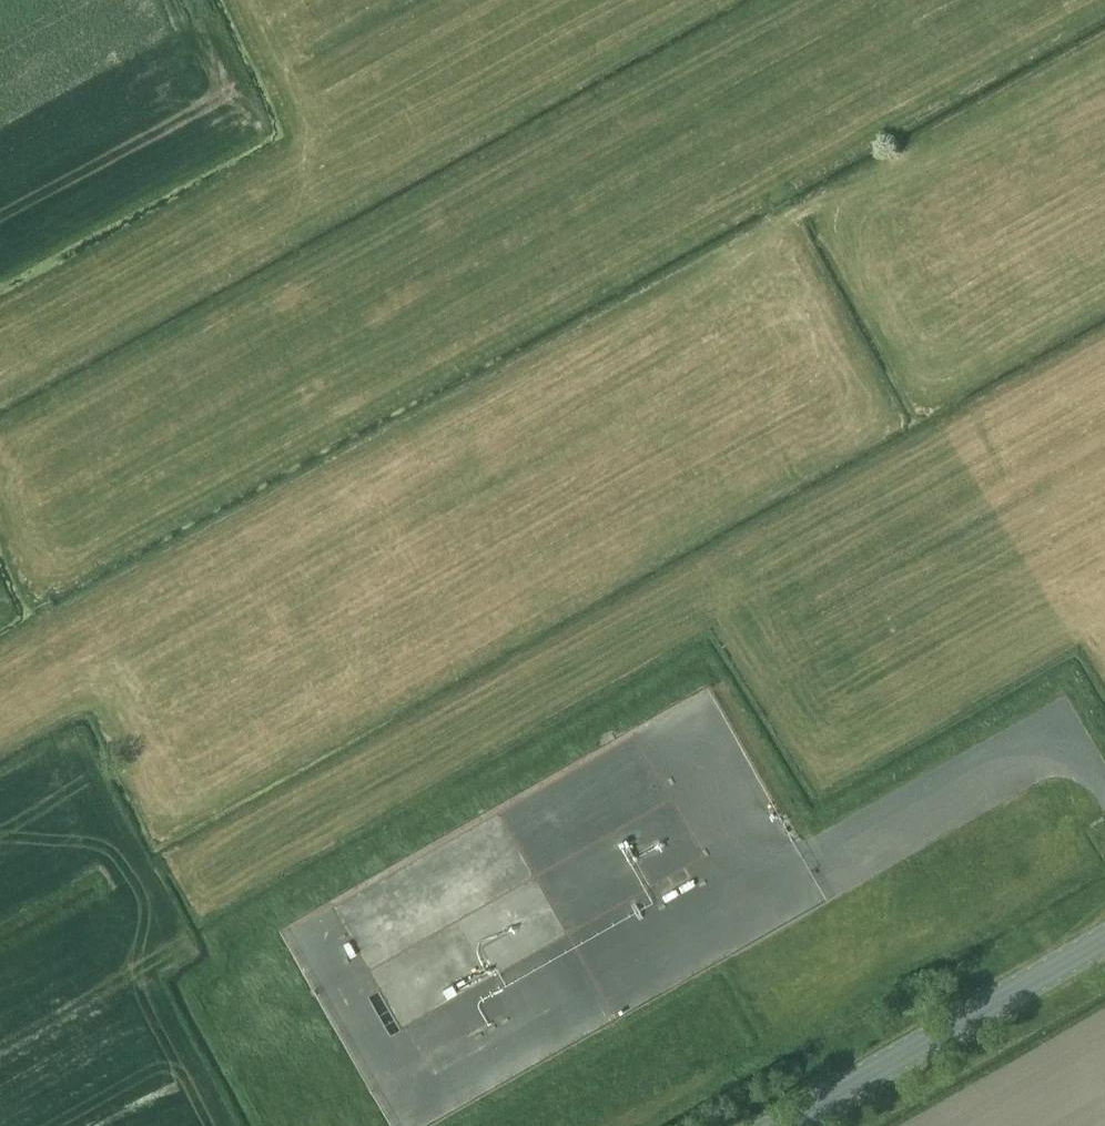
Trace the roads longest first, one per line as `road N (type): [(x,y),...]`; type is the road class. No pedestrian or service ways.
road 1 (secondary): [(774,1125),(1104,938)]

